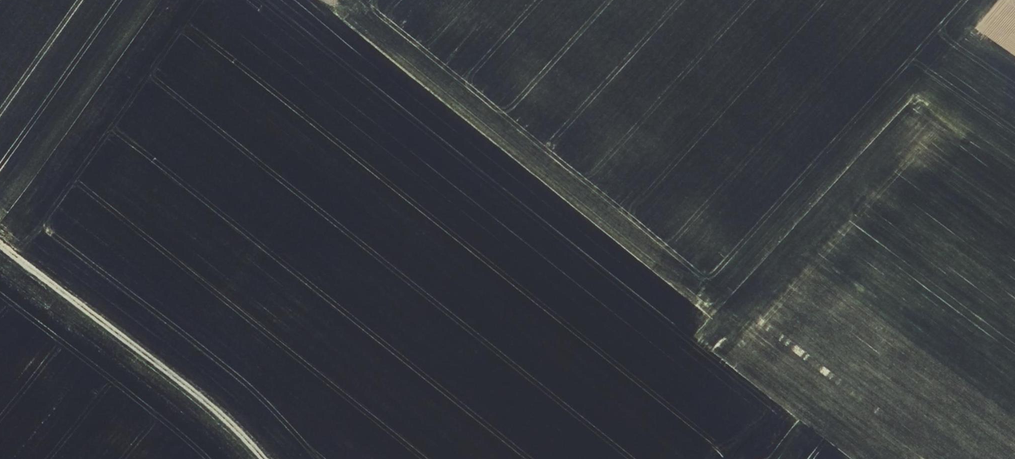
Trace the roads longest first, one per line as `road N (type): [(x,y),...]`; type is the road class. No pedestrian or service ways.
road 1 (track): [(260,458),(231,425),(0,248)]

